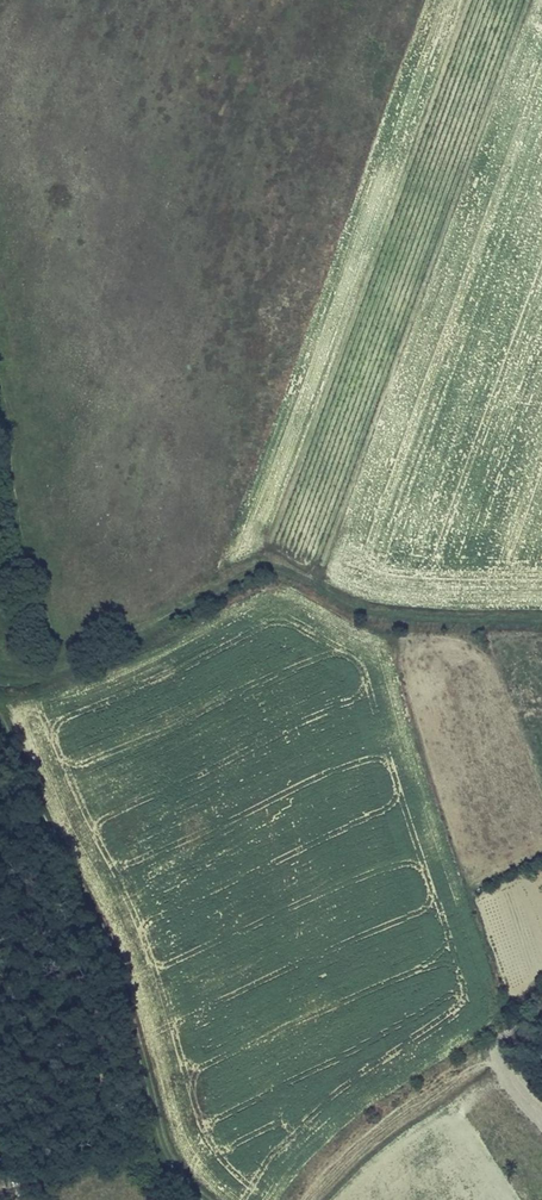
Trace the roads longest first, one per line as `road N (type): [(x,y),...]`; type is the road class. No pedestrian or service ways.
road 1 (track): [(541,619),(365,615),(276,567),(74,658),(0,672)]
road 2 (track): [(308,1199),(387,1123),(541,1011)]

